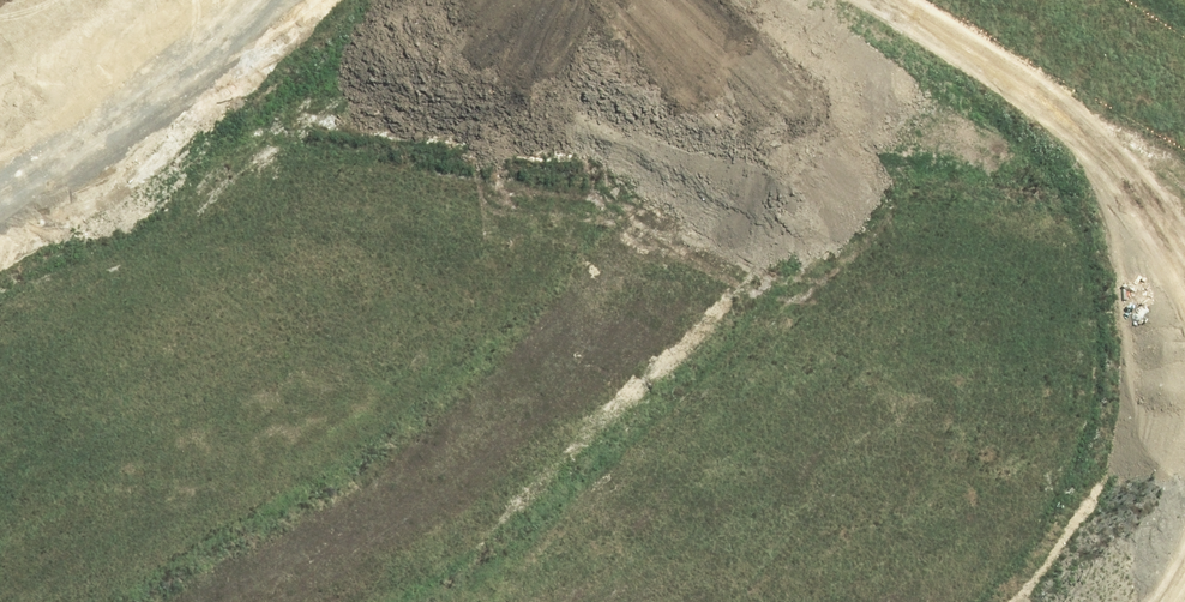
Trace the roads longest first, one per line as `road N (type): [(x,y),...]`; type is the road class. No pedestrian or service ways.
road 1 (unknown): [(833,0),(733,172),(567,363),(478,444),(233,601)]
road 2 (unknown): [(972,0),(1165,112),(1184,143)]
road 3 (unknown): [(0,102),(156,0)]

